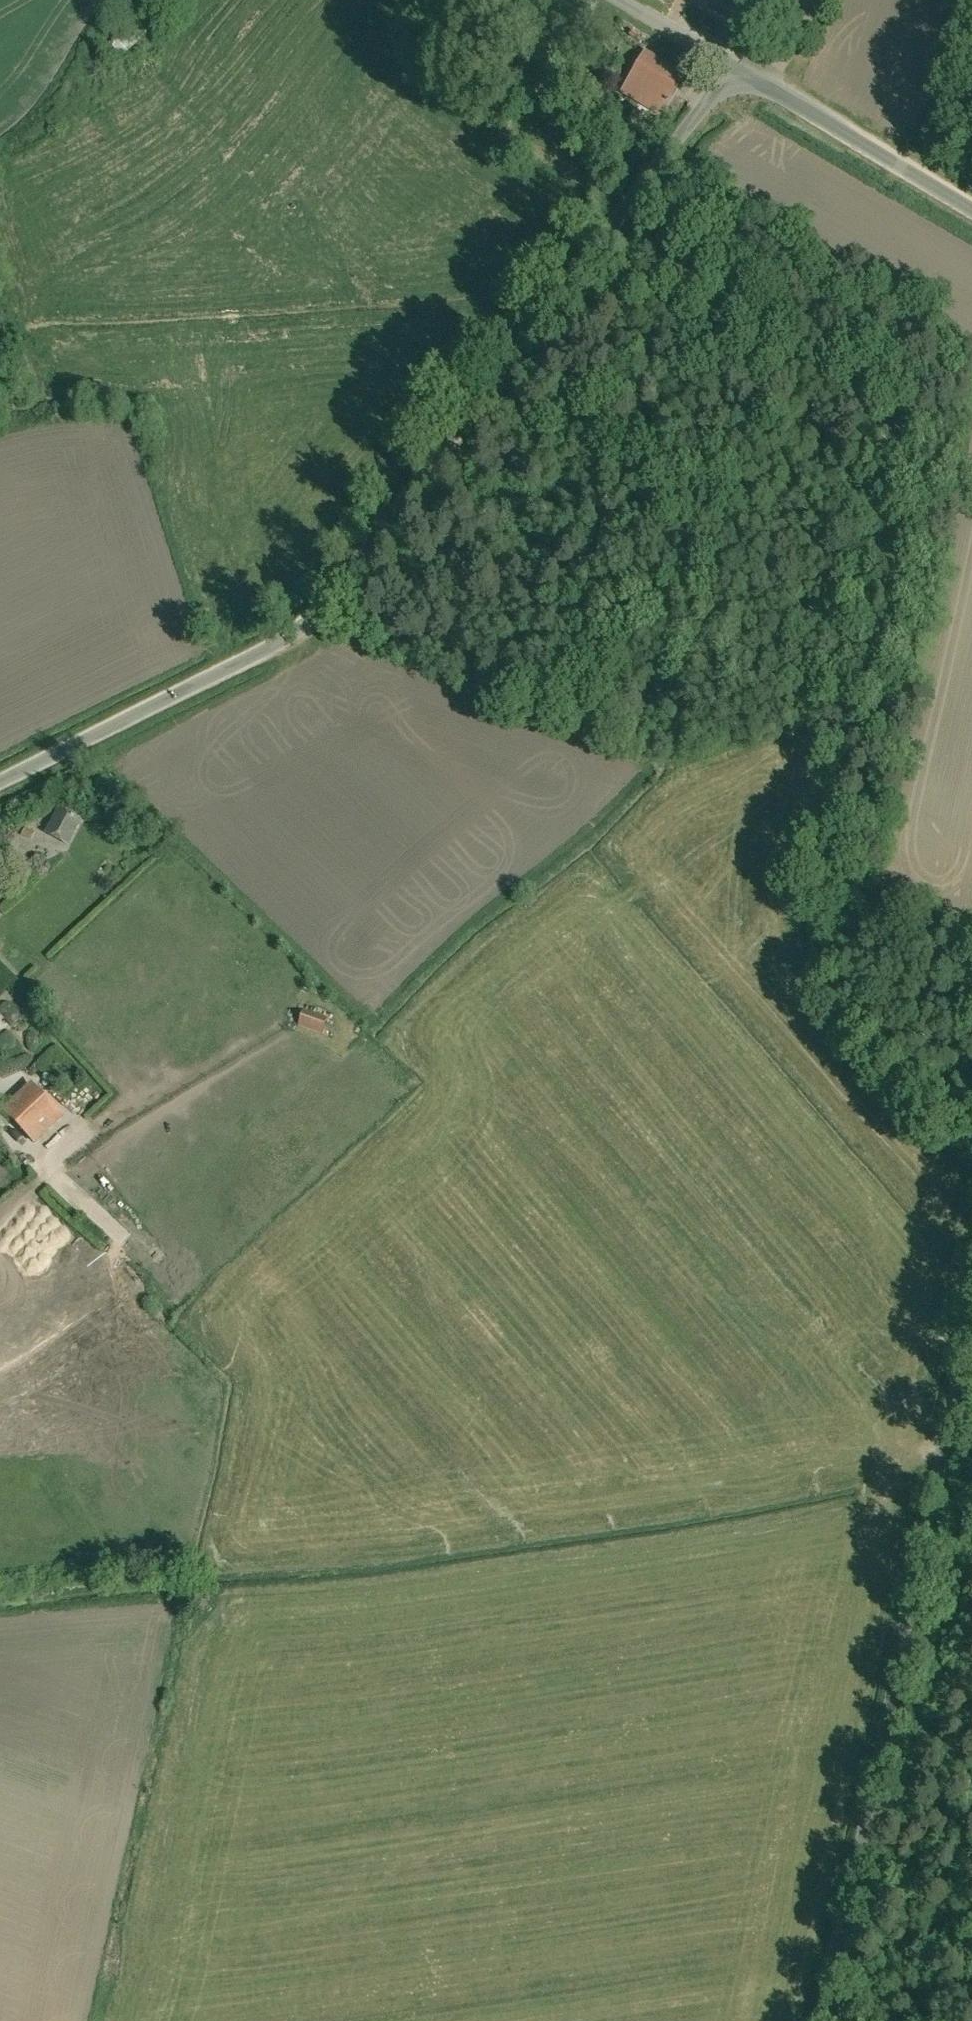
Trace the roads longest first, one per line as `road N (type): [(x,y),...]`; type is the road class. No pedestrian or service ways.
road 1 (unclassified): [(0,789),(285,647),(362,580),(733,70)]
road 2 (unclassified): [(971,1332),(830,2020)]
road 3 (unclassified): [(971,214),(733,70)]
road 4 (unclassified): [(733,70),(619,0)]

